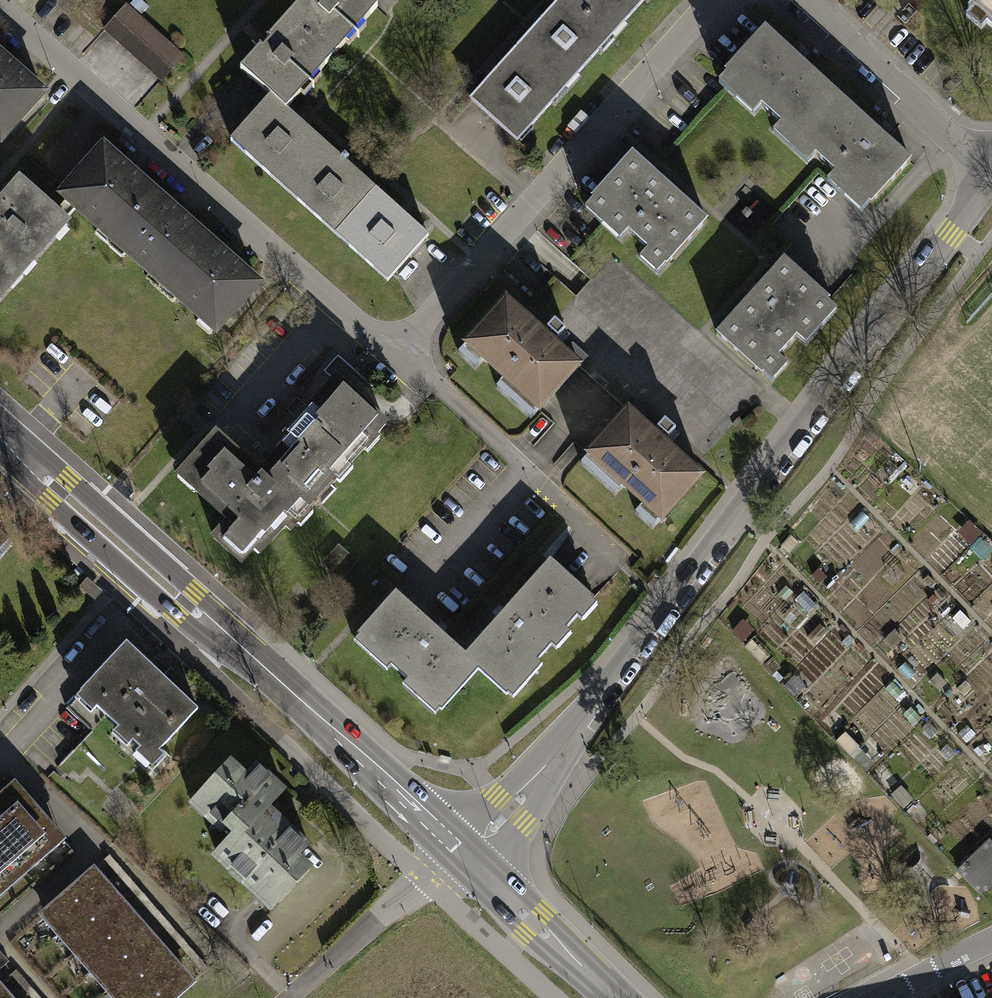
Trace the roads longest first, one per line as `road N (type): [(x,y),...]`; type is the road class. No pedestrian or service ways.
road 1 (residential): [(0,6),(393,357),(714,0)]
road 2 (residential): [(991,176),(510,811),(462,854)]
road 3 (secondary): [(0,431),(462,854)]
road 4 (residential): [(797,0),(991,173)]
road 5 (secondary): [(462,854),(614,997)]
road 6 (residential): [(121,608),(0,745)]
road 7 (residential): [(882,997),(991,941)]

